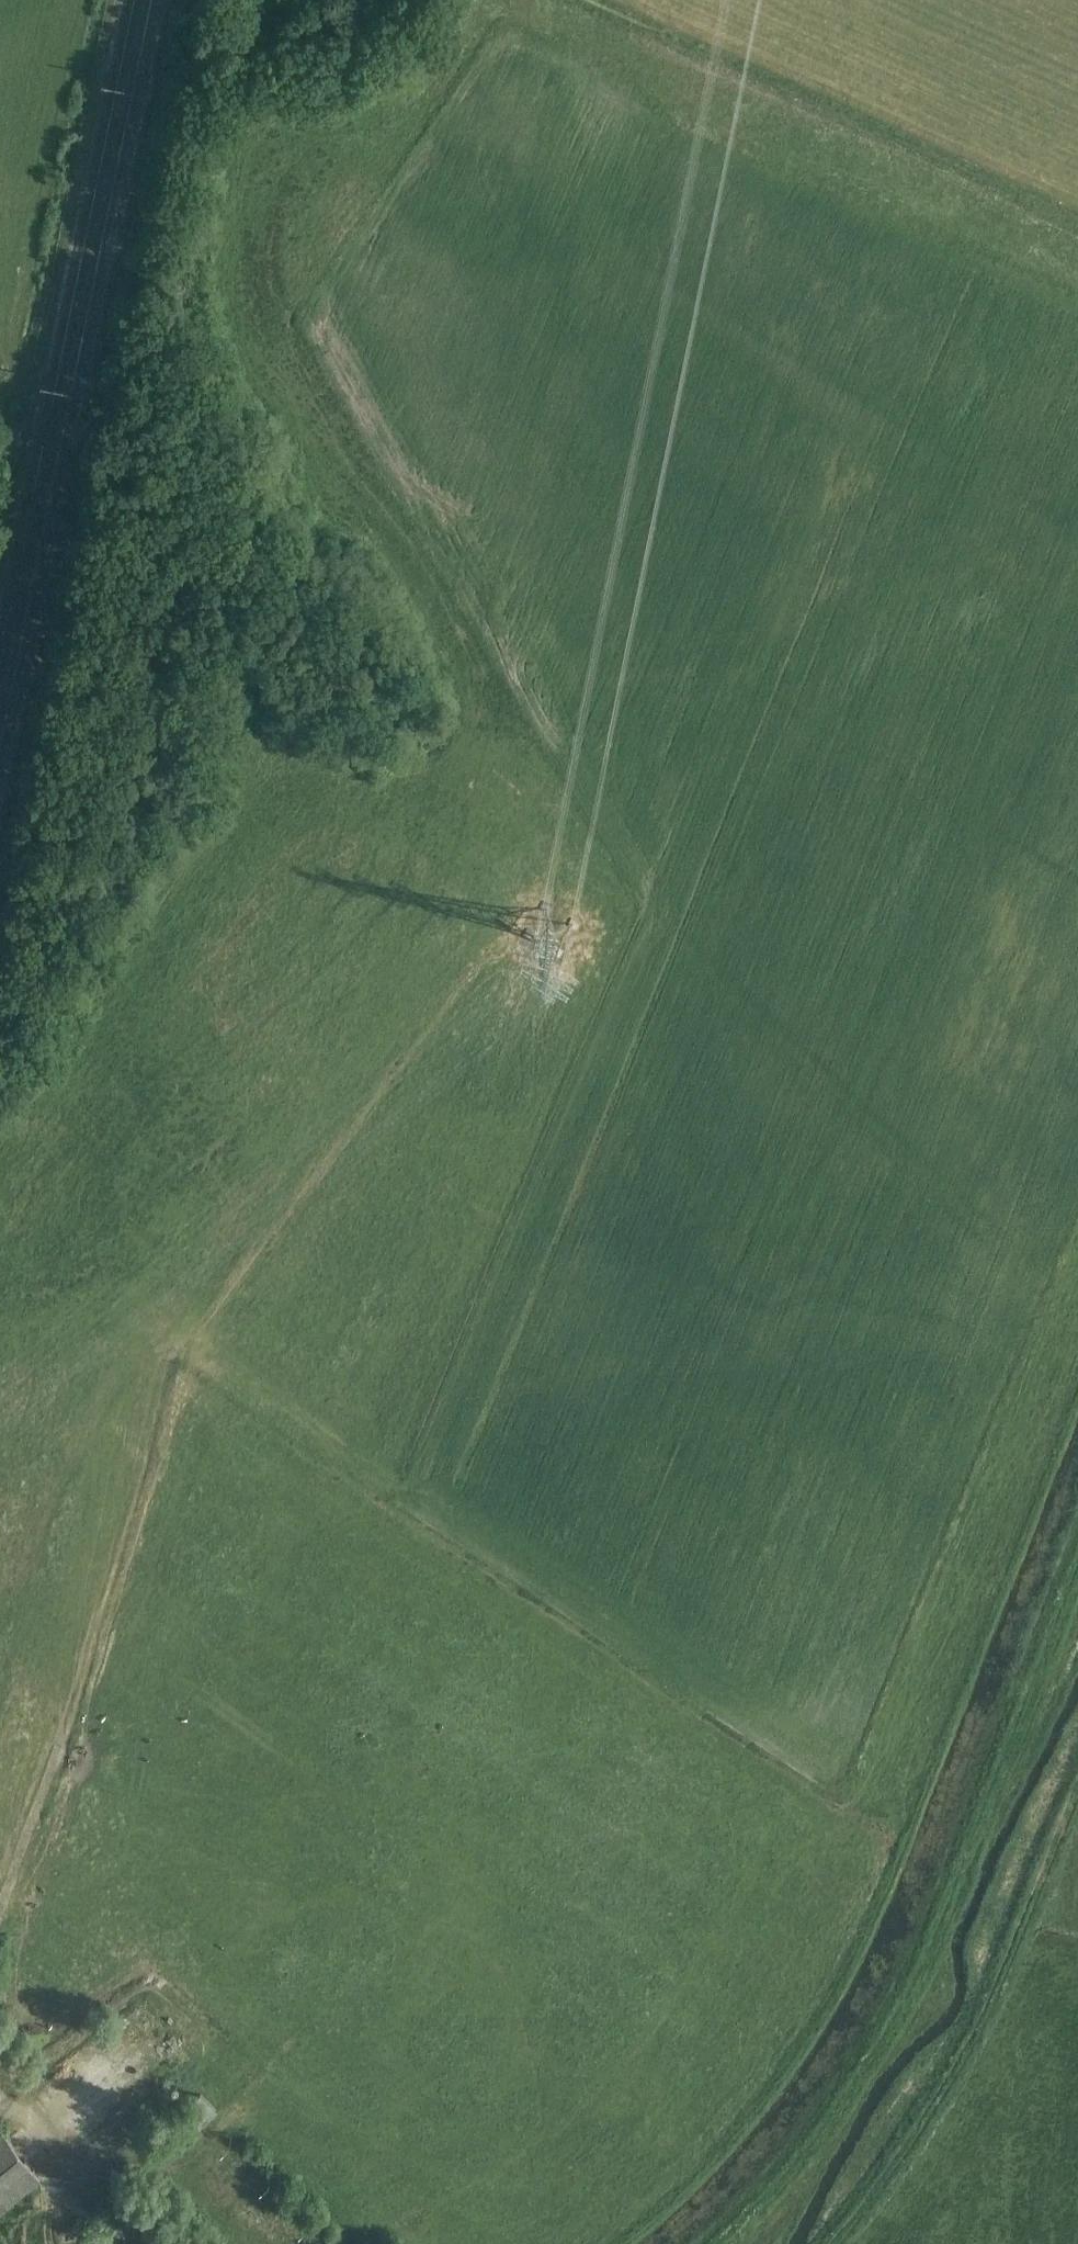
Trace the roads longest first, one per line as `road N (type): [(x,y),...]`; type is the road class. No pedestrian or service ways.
road 1 (track): [(831,2243),(941,2093),(1077,1788)]
road 2 (track): [(0,1908),(57,1753)]

